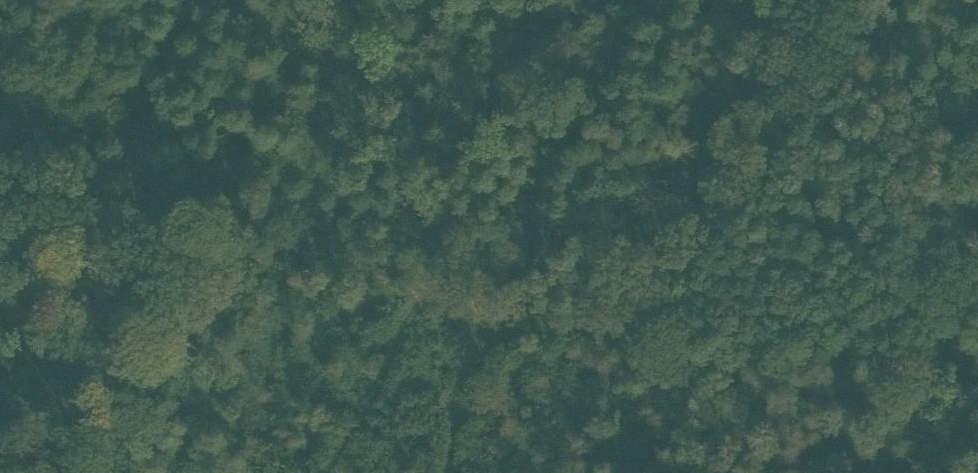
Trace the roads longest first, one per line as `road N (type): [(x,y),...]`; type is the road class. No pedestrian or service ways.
road 1 (track): [(0,471),(51,327)]

